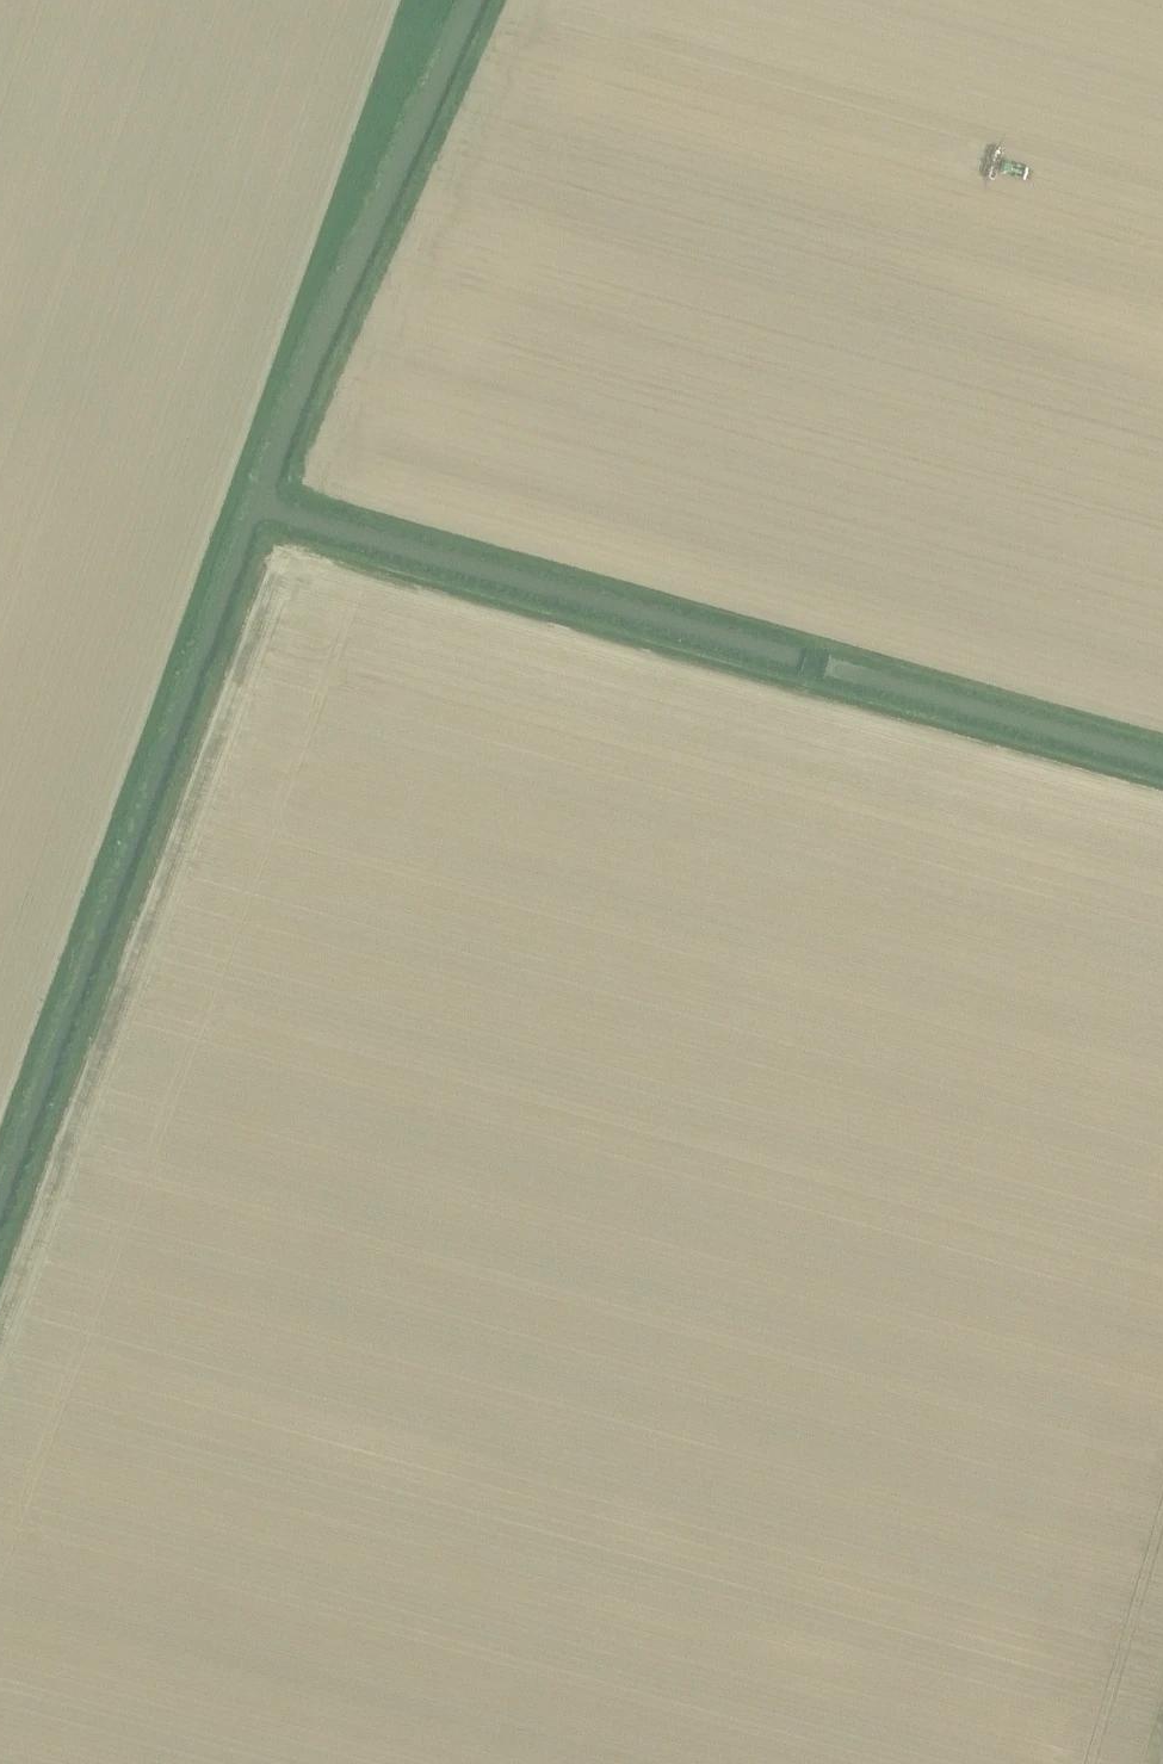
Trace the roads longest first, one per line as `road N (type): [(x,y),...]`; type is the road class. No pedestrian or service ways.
road 1 (track): [(0,1128),(244,461),(444,0)]
road 2 (track): [(827,631),(809,688),(1162,787)]

